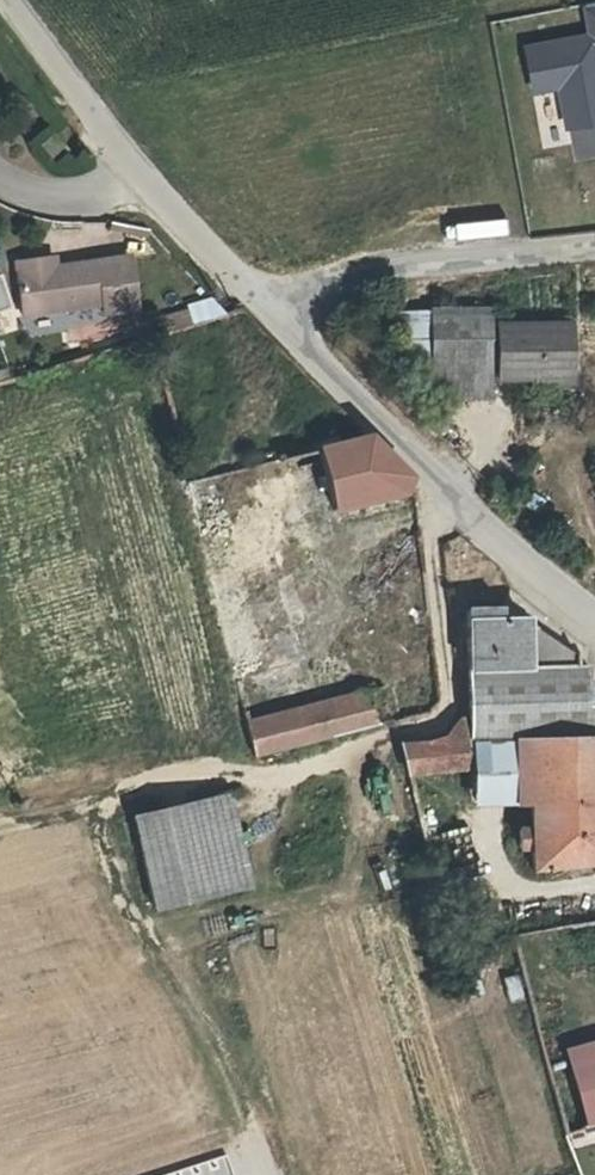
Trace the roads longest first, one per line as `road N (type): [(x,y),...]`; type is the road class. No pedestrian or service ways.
road 1 (tertiary): [(594,614),(460,501),(272,316)]
road 2 (track): [(248,1143),(218,1045),(132,914),(96,805)]
road 3 (residential): [(272,316),(349,277),(594,252)]
road 4 (tertiary): [(167,201),(23,0)]
road 5 (residential): [(167,201),(42,200),(0,173)]
road 6 (tertiary): [(272,316),(196,242),(167,201)]

